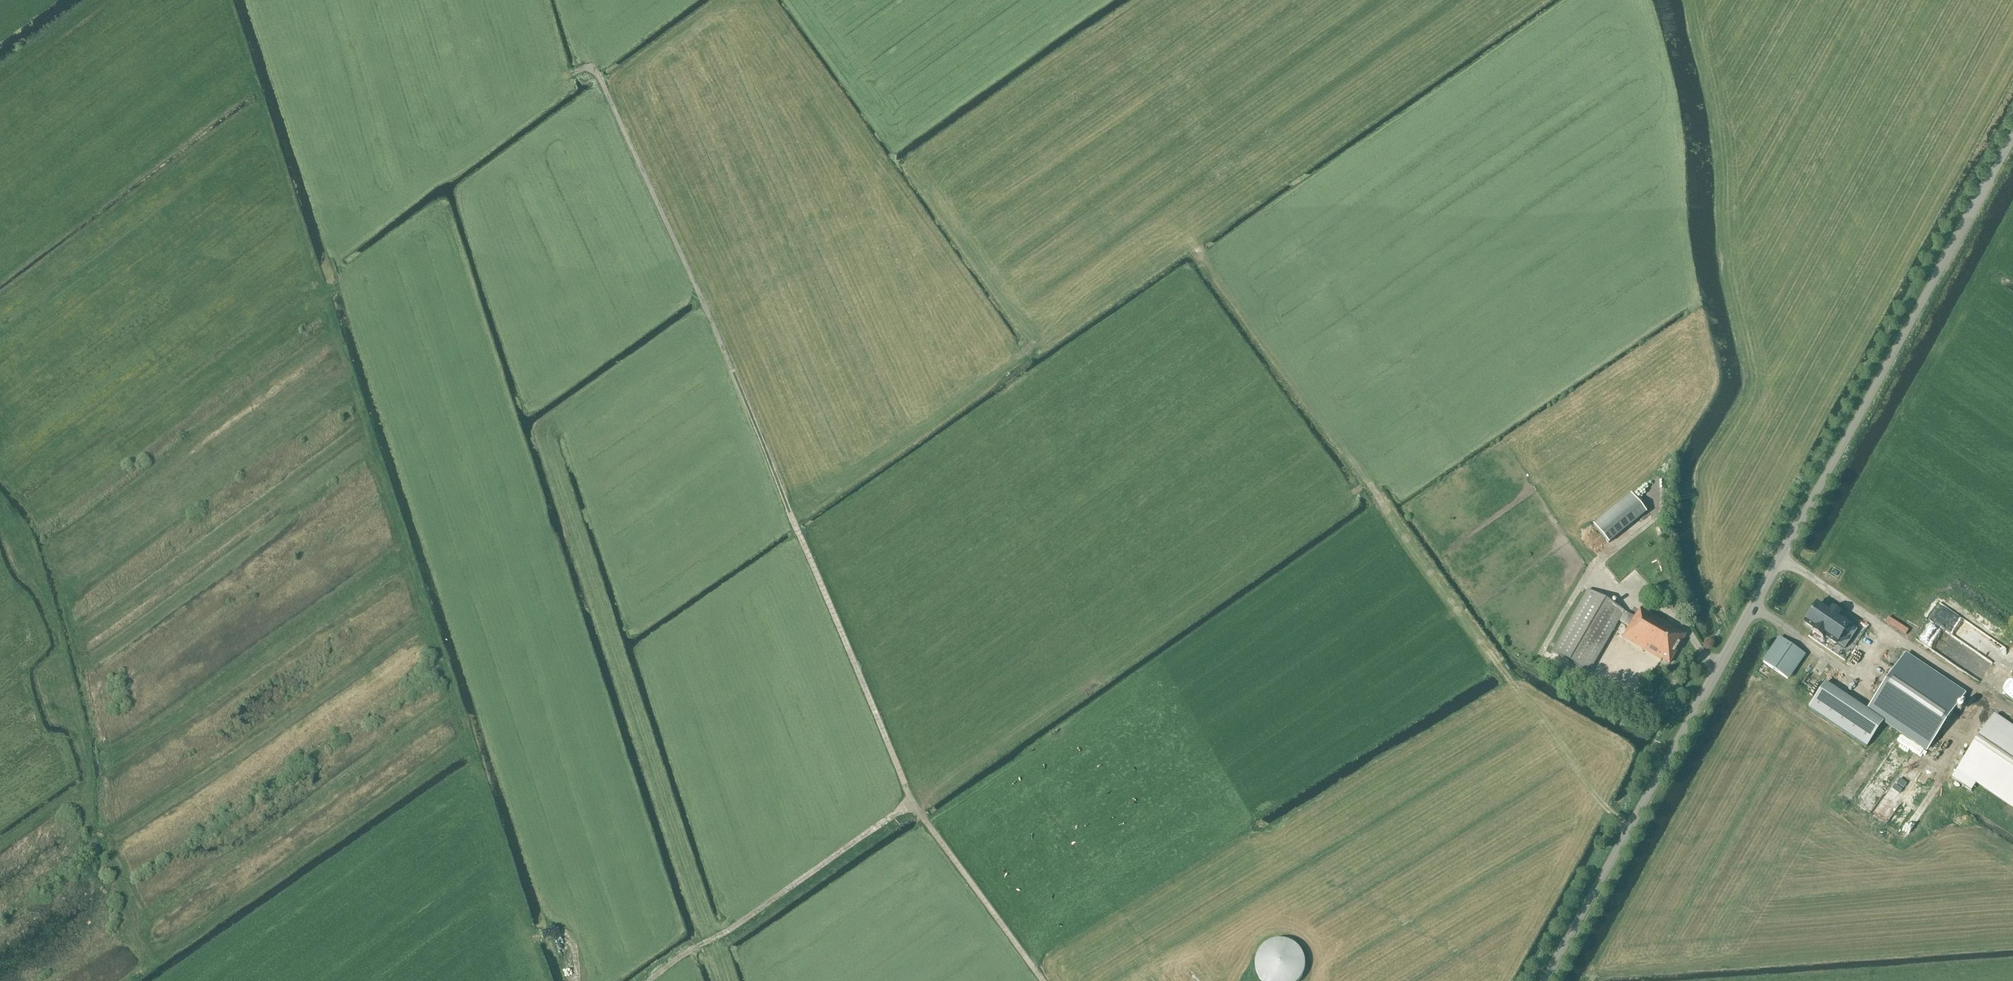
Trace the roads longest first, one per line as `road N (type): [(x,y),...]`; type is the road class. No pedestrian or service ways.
road 1 (tertiary): [(1548,980),(2012,145)]

